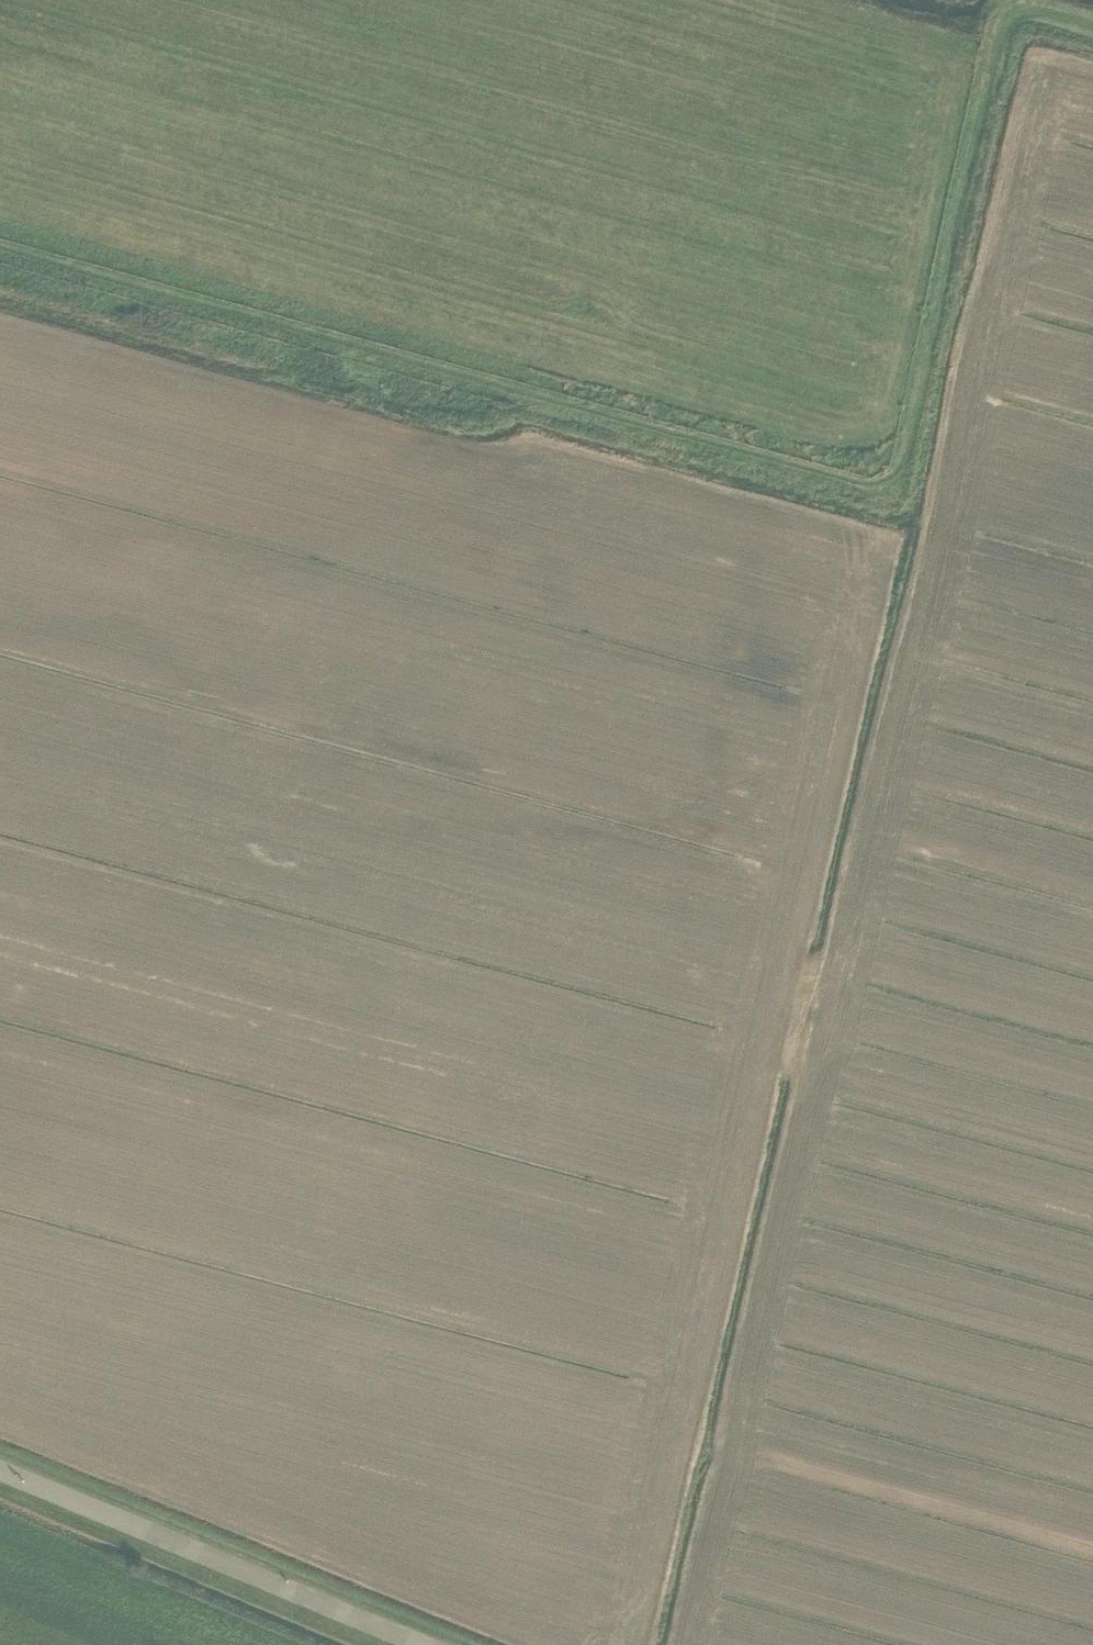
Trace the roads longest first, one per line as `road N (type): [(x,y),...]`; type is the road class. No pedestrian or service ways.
road 1 (tertiary): [(0,1471),(424,1644)]

